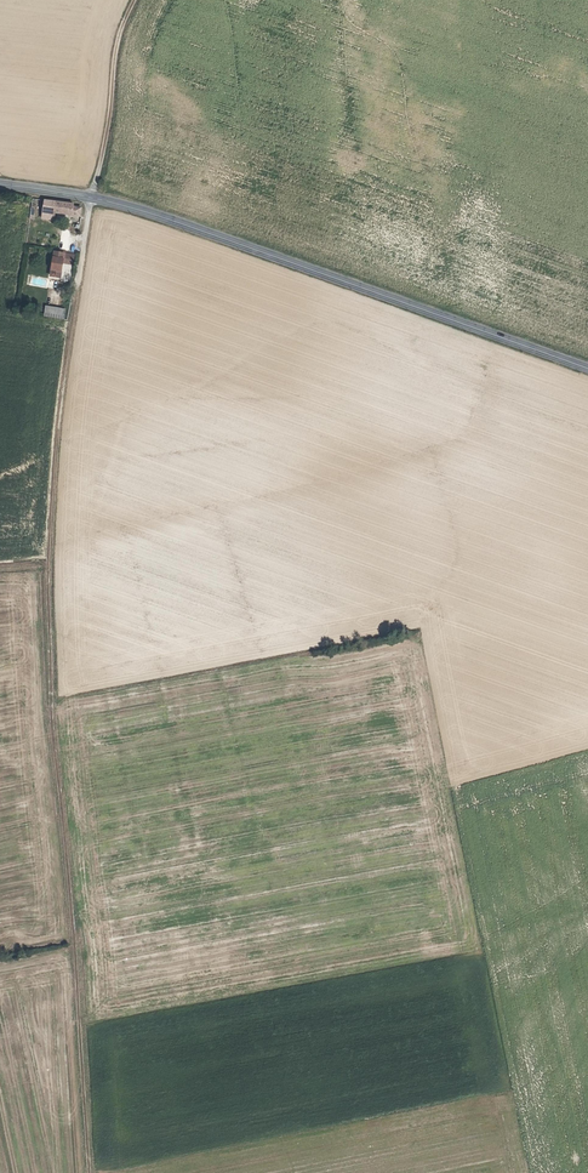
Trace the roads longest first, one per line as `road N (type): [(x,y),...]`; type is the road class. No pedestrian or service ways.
road 1 (track): [(71,323),(49,465),(47,562),(92,1172)]
road 2 (secondary): [(92,197),(587,371)]
road 3 (track): [(92,197),(104,159),(116,57),(139,0)]
road 4 (residential): [(92,197),(71,323)]

